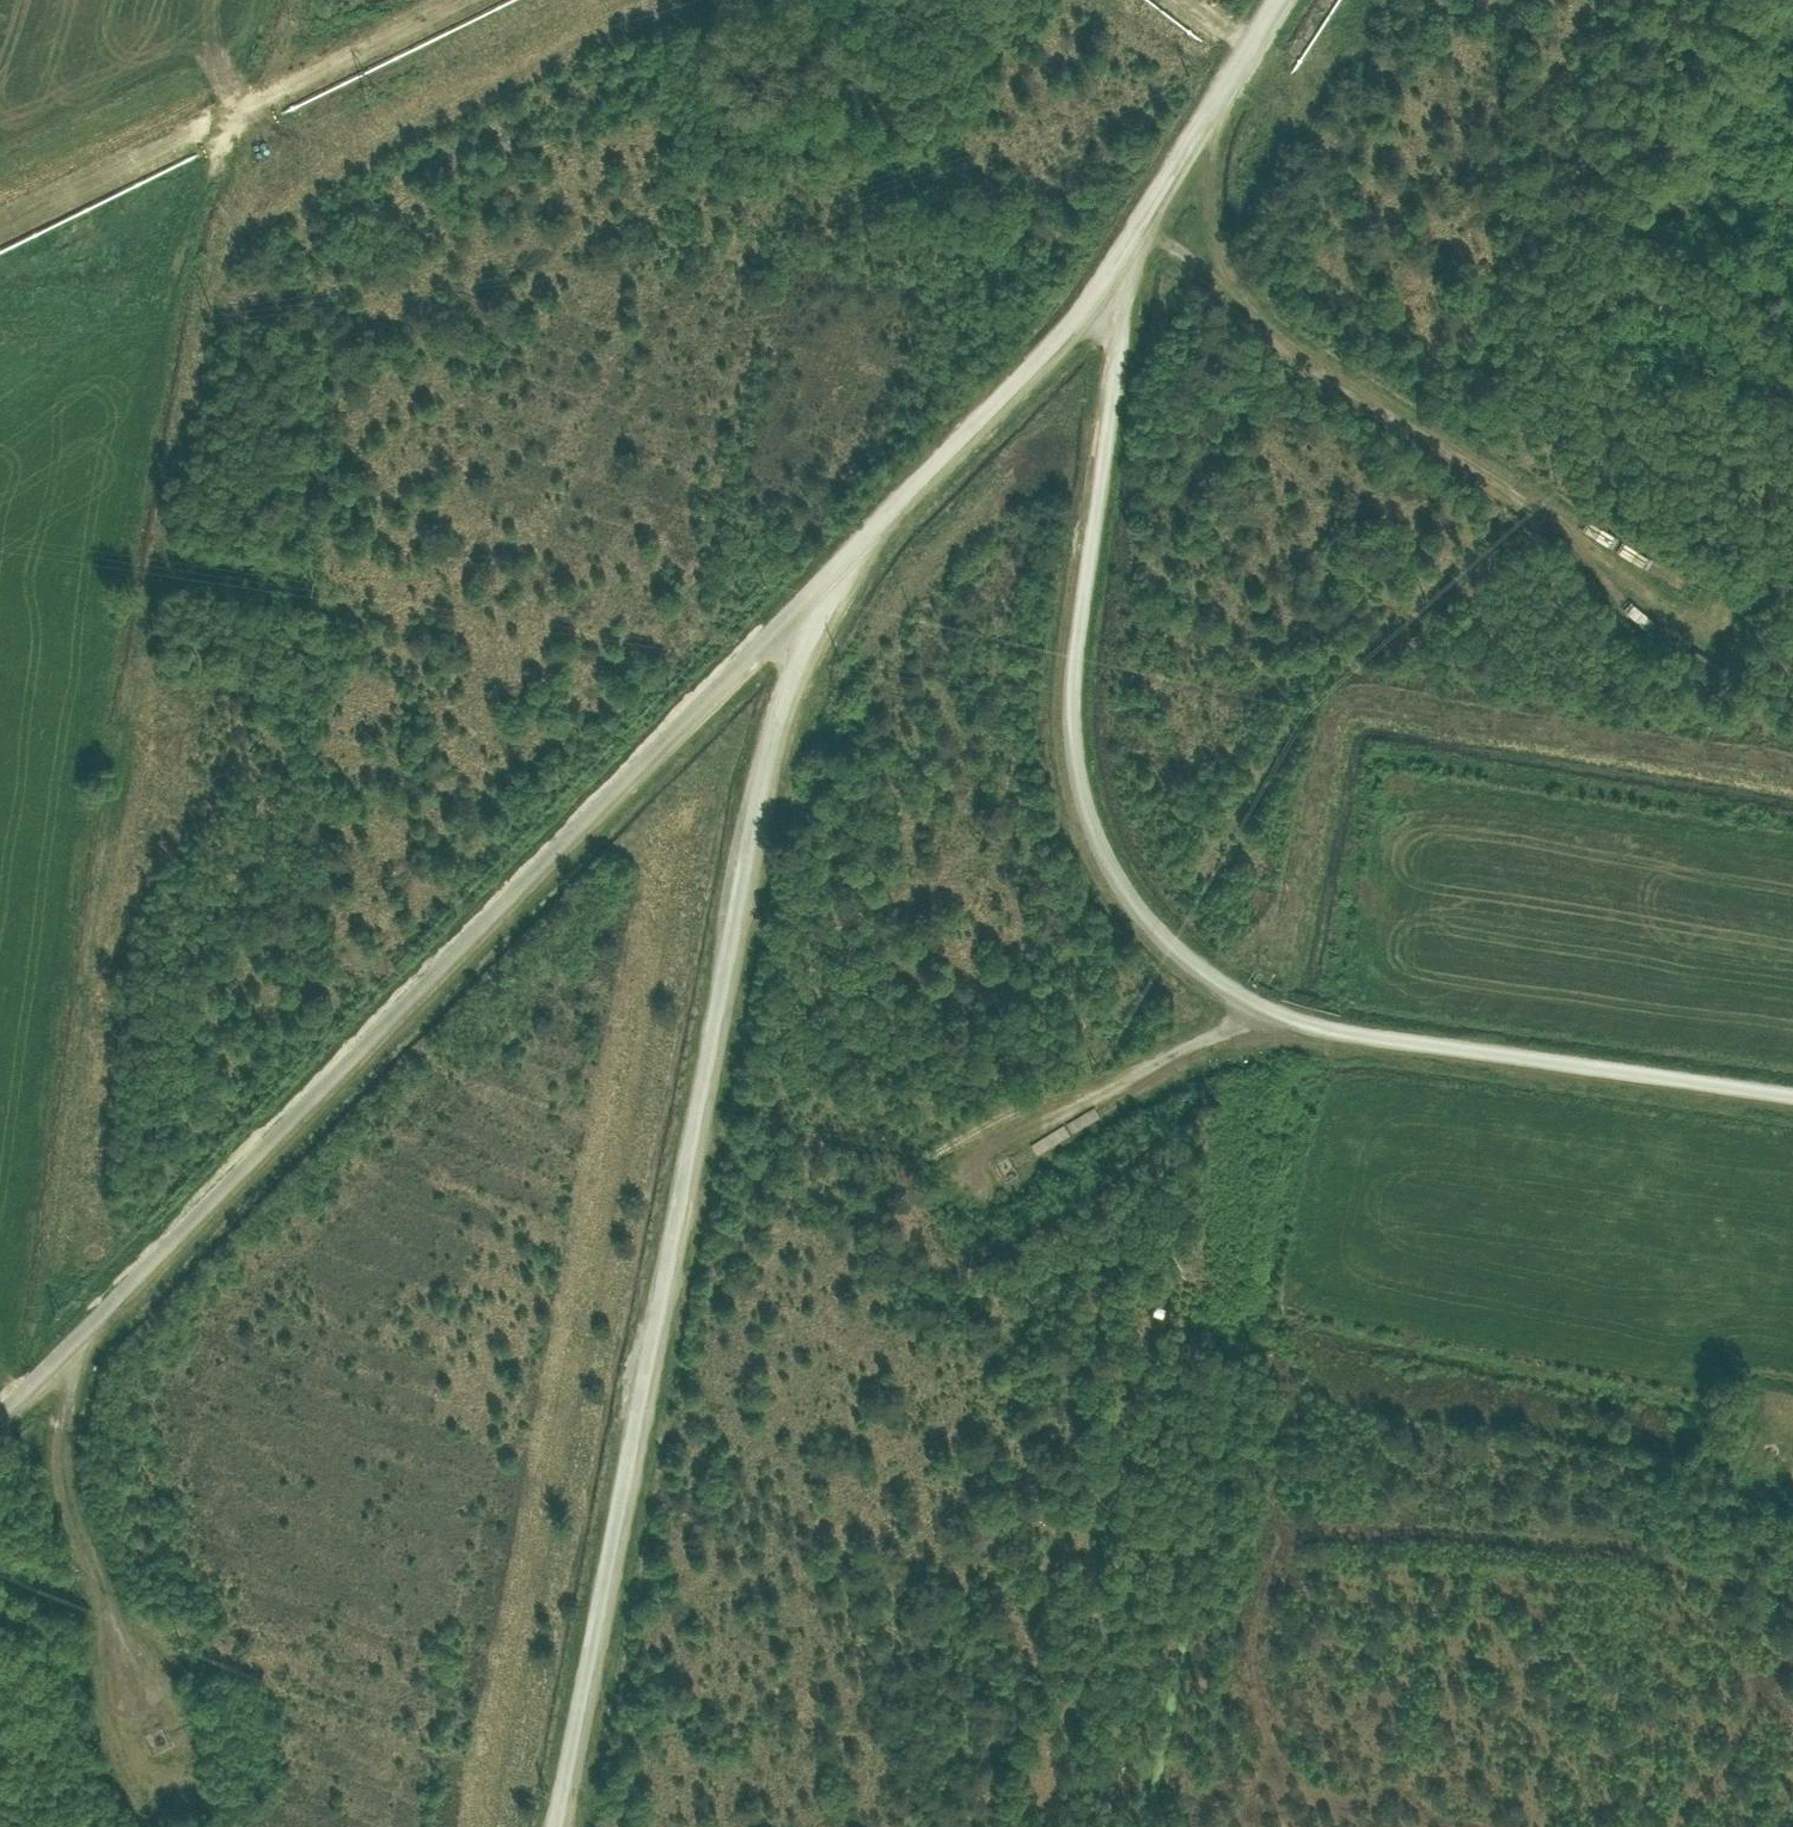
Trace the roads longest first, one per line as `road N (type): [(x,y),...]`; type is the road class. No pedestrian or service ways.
road 1 (track): [(1110,277),(1122,324),(1119,405),(1079,722),(1100,816),(1146,895),(1217,973),(1296,1013),(1792,1088)]
road 2 (unclassified): [(828,592),(795,668),(755,806),(556,1826)]
road 3 (unclassified): [(828,592),(693,713),(43,1377),(0,1411)]
road 4 (unclassified): [(1281,0),(1110,277),(828,592)]
road 5 (track): [(1144,221),(1268,334),(1708,632)]
road 6 (track): [(103,1314),(60,1457),(69,1515),(147,1715)]
road 7 (track): [(1296,1013),(1199,1041),(972,1160)]

